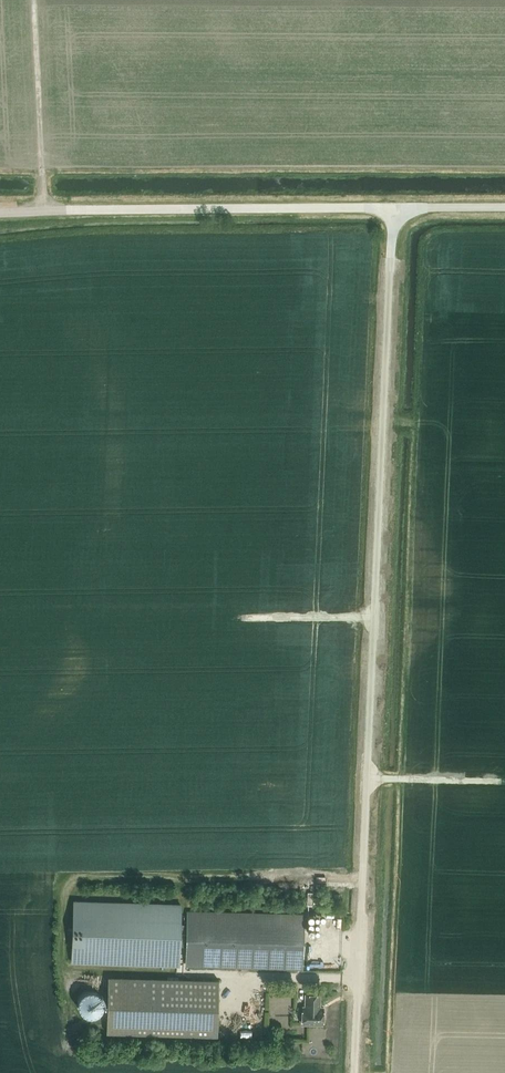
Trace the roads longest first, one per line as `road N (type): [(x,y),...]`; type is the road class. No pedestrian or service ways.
road 1 (unclassified): [(354,1072),(392,210)]
road 2 (unclassified): [(392,210),(0,212)]

